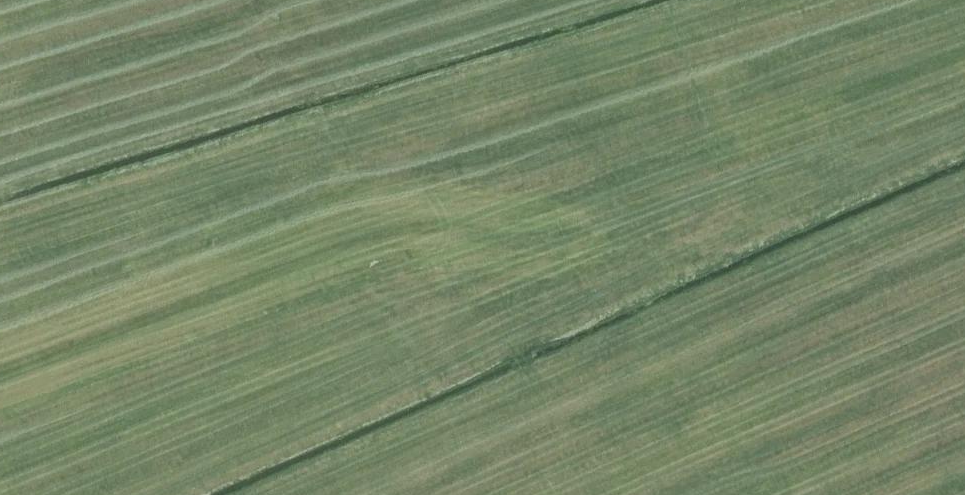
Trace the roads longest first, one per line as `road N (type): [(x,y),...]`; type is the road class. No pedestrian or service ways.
road 1 (track): [(573,234),(964,75)]

